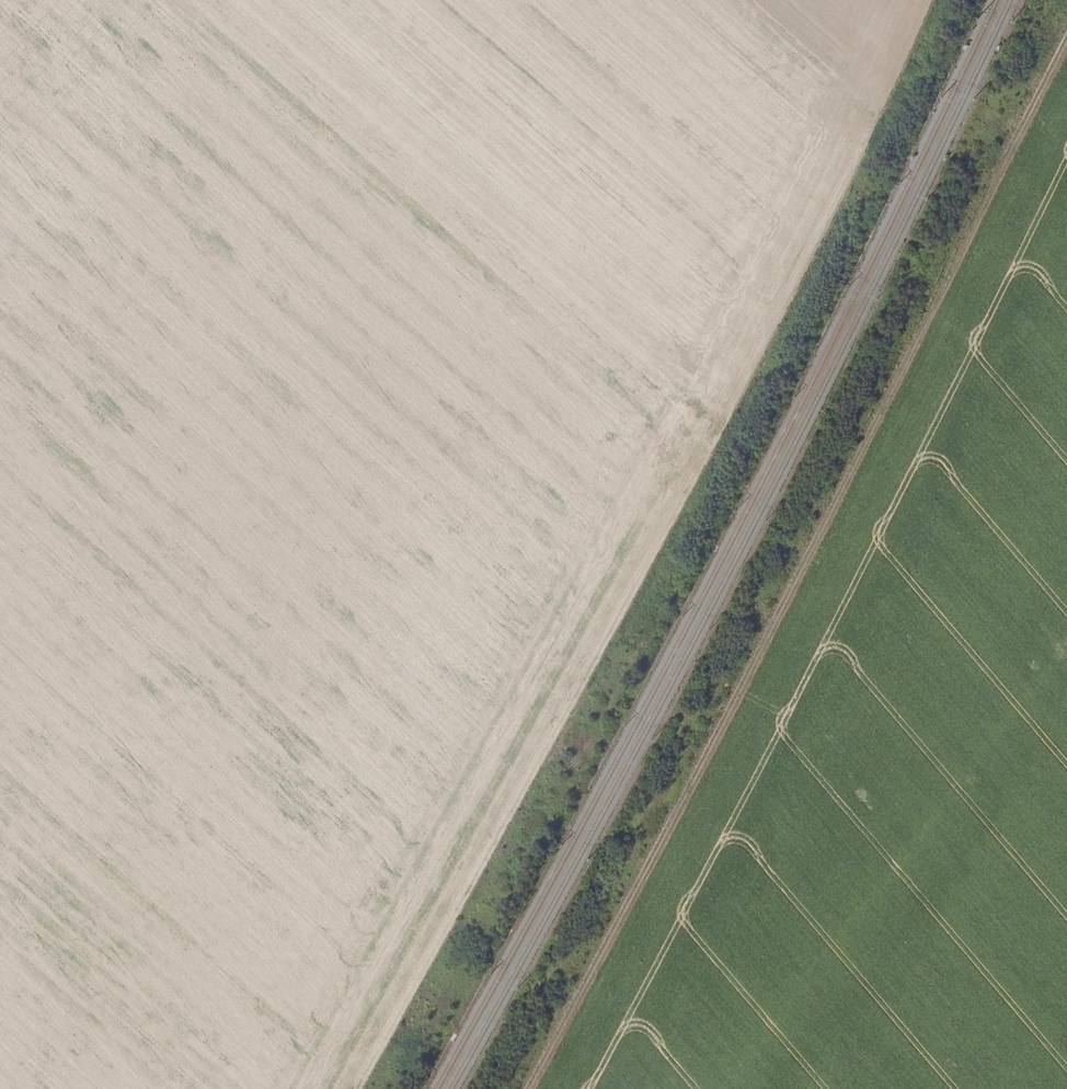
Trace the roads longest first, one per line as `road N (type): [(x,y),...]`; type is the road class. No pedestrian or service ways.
road 1 (track): [(524,1088),(775,621),(1066,36)]

